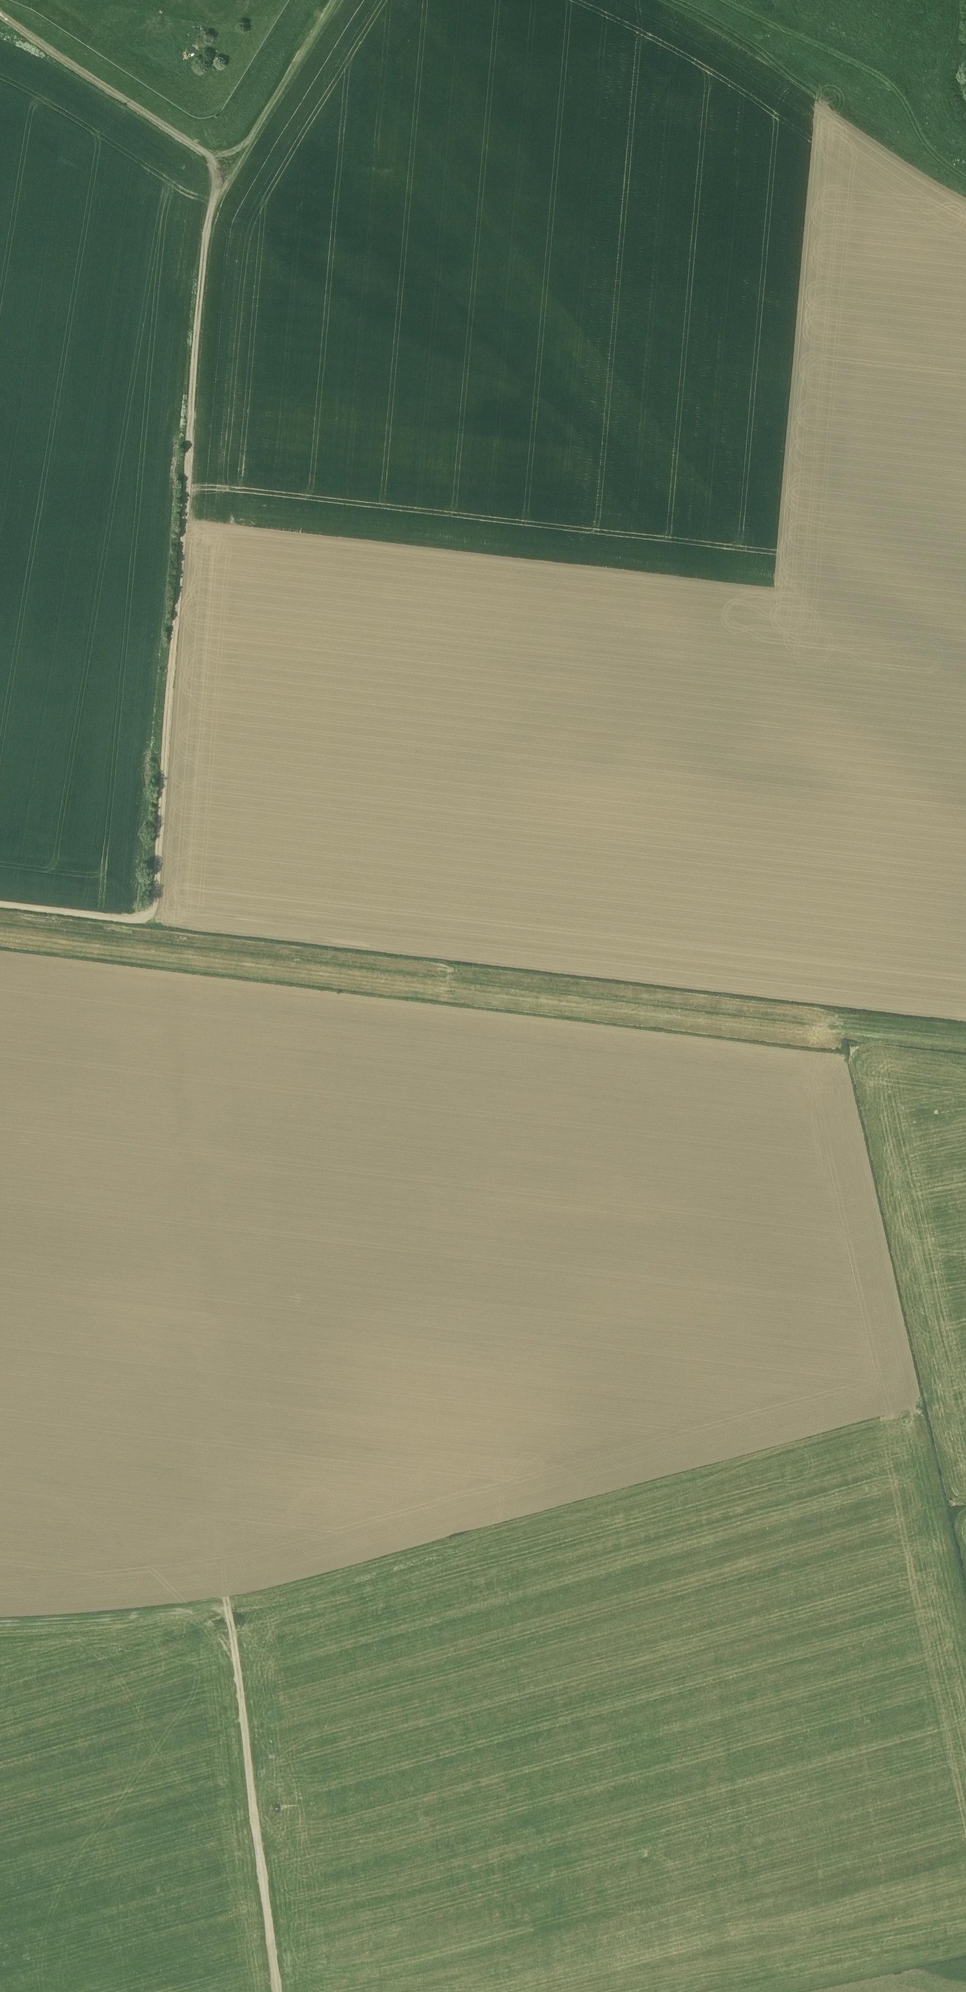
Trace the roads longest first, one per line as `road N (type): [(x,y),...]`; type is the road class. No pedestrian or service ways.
road 1 (track): [(227,1598),(276,1991)]
road 2 (track): [(0,906),(135,922)]

